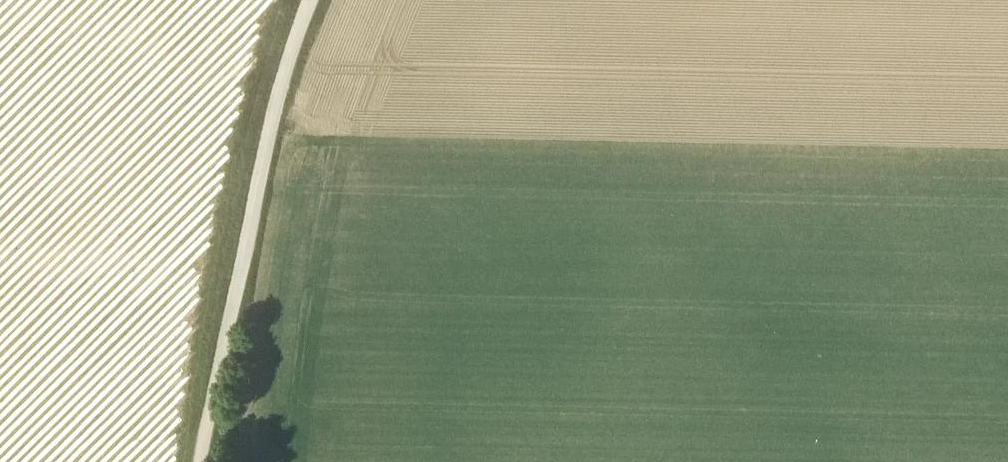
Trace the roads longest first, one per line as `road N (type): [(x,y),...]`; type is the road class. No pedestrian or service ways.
road 1 (track): [(211,461),(240,267),(279,88),(312,0)]

